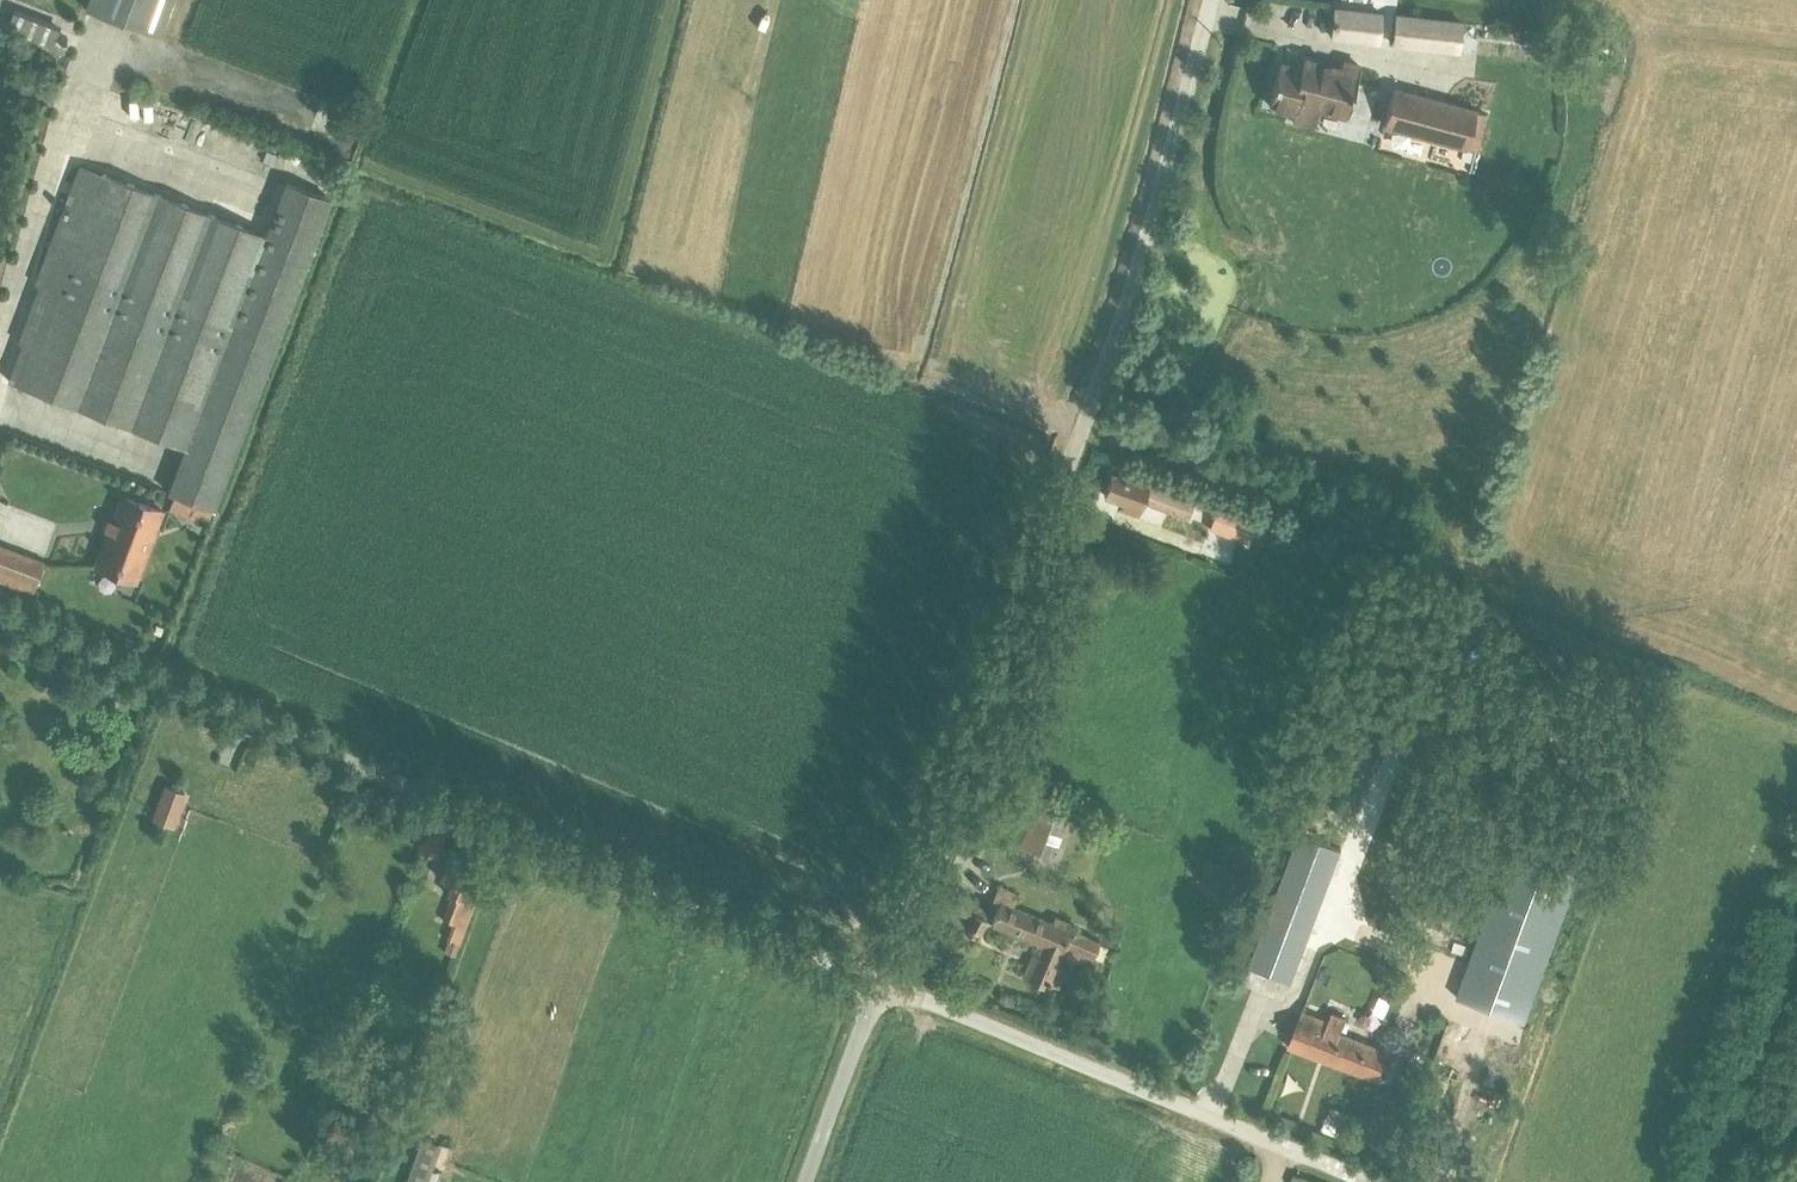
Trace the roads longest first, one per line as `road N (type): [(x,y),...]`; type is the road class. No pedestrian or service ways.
road 1 (residential): [(1207,0),(1110,320),(878,980)]
road 2 (residential): [(878,980),(0,611)]
road 3 (residential): [(1374,1181),(878,980)]
road 4 (residential): [(878,980),(805,1181)]

